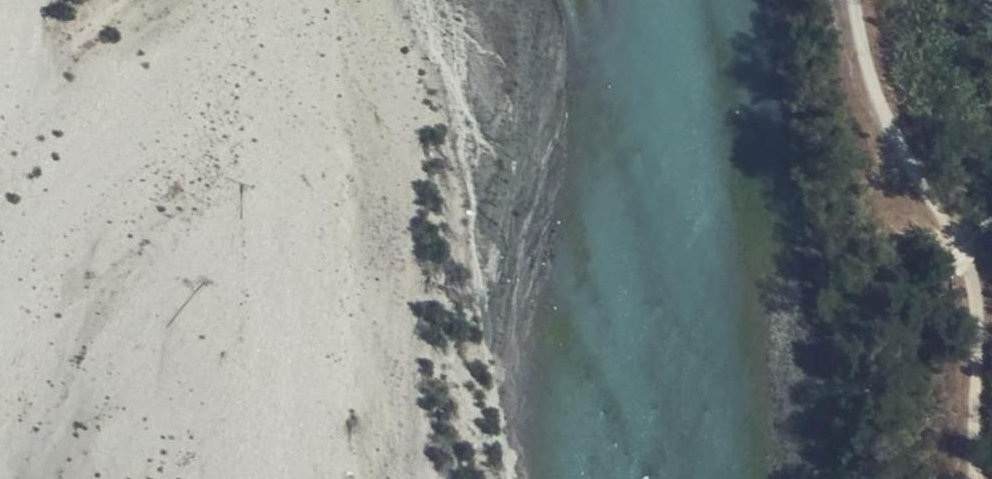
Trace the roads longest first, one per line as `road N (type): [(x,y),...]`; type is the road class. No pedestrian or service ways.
road 1 (track): [(974,478),(969,432),(978,302),(964,252),(919,194),(874,96),(855,0)]

